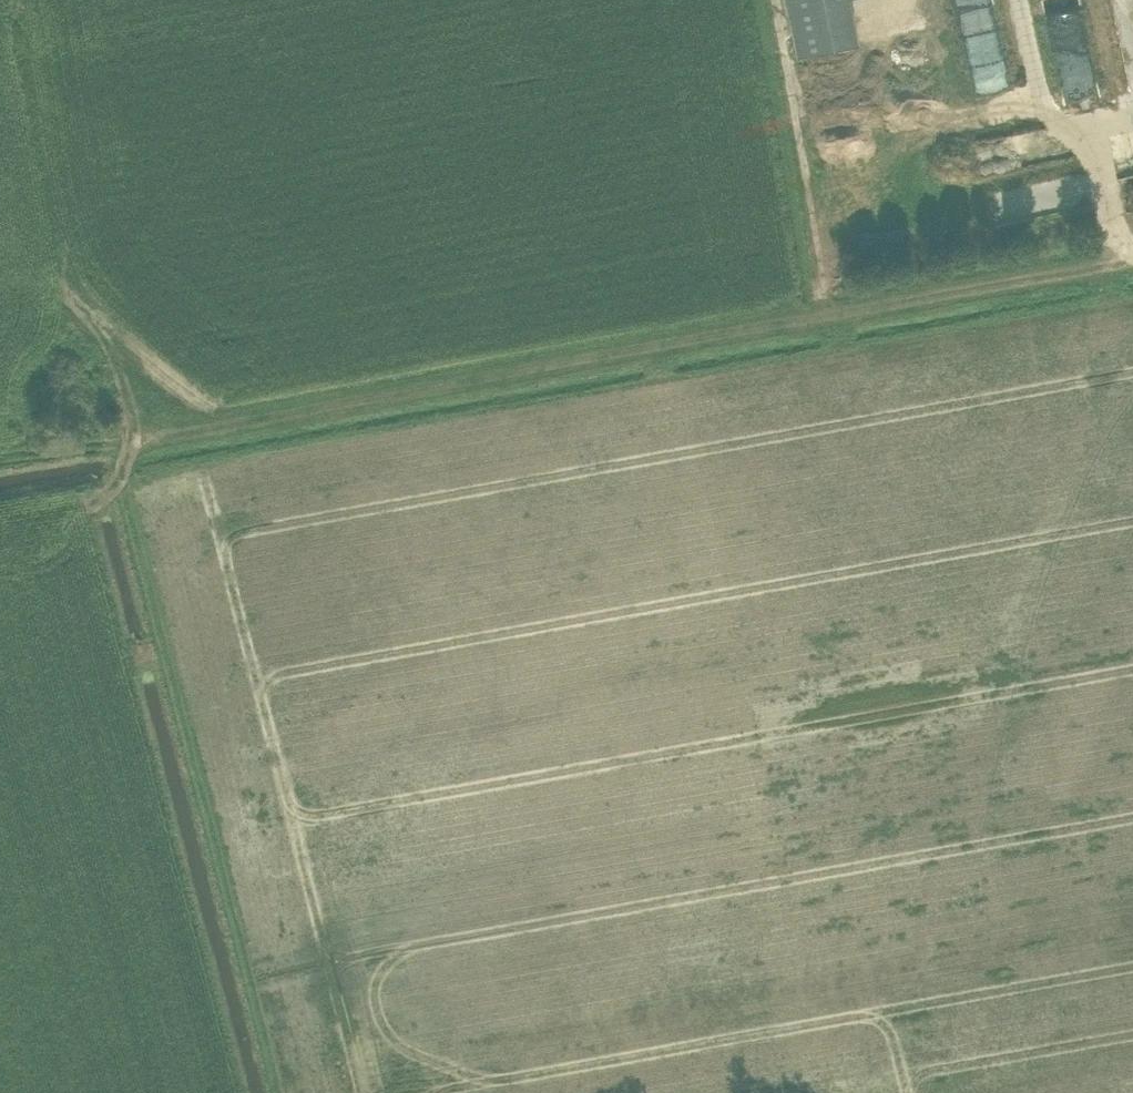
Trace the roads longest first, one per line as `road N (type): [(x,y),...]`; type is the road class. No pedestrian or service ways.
road 1 (track): [(27,57),(130,427),(164,440),(1132,266)]
road 2 (track): [(0,22),(9,51),(27,57),(297,0)]
road 3 (track): [(777,0),(828,320)]

